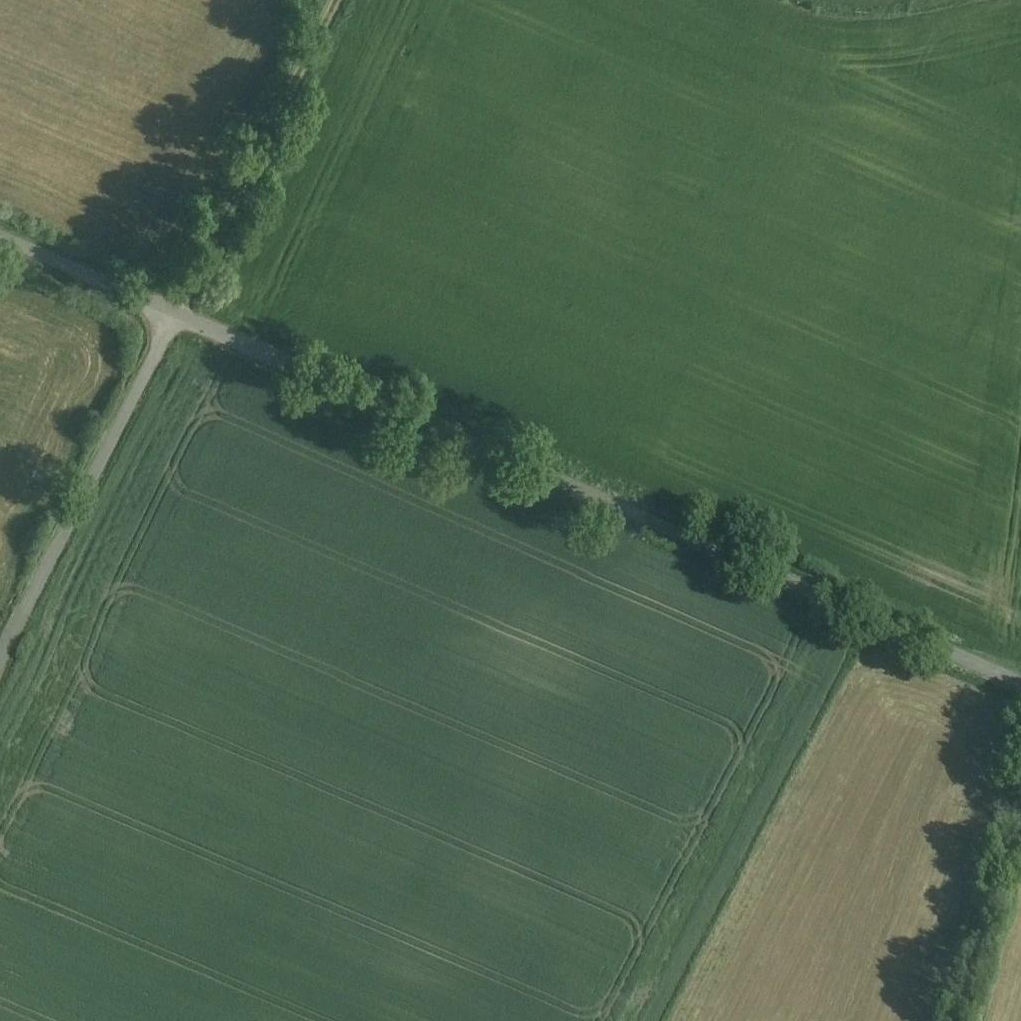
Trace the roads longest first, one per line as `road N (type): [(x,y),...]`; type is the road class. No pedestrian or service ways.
road 1 (unclassified): [(1020,683),(176,314)]
road 2 (unclassified): [(176,314),(0,660)]
road 3 (track): [(336,0),(176,314)]
road 4 (unclassified): [(176,314),(0,237)]

